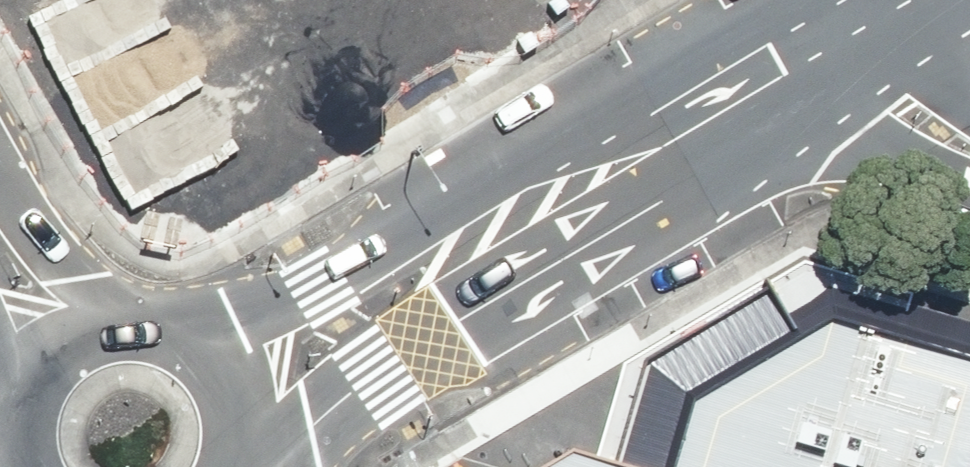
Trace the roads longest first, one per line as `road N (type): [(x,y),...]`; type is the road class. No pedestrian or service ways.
road 1 (secondary): [(843,22),(353,335),(128,441)]
road 2 (secondary): [(0,224),(128,441)]
road 3 (unclassified): [(969,150),(895,103),(843,22)]

